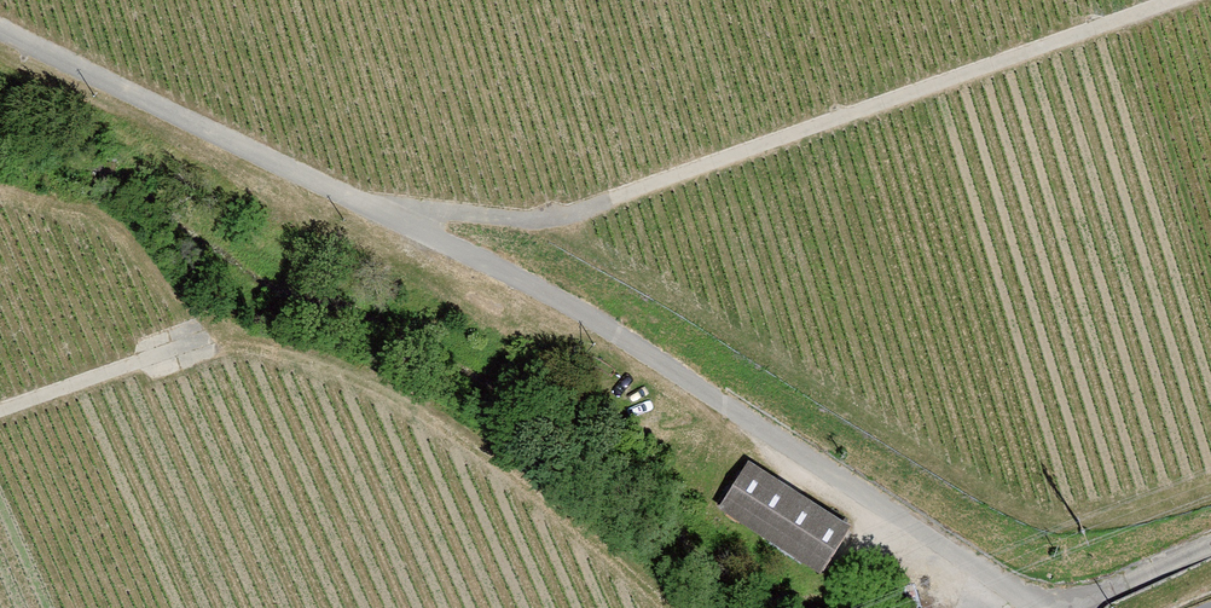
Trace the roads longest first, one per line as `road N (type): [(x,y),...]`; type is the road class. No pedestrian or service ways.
road 1 (track): [(0,27),(541,290),(1039,607)]
road 2 (track): [(392,216),(572,214),(1167,0)]
road 3 (track): [(0,409),(197,340)]
road 4 (track): [(1210,547),(1071,607)]

